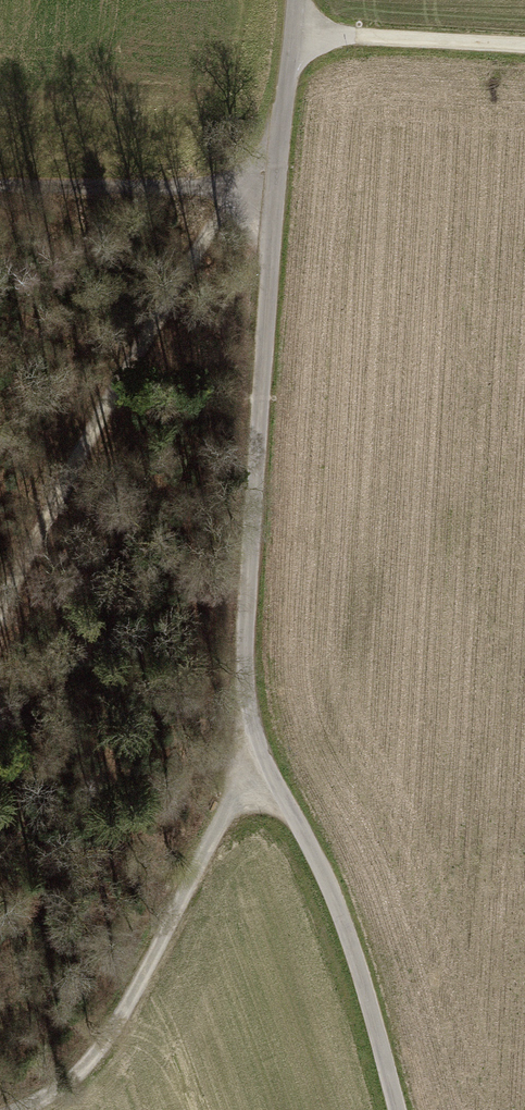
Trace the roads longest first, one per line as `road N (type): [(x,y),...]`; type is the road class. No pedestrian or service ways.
road 1 (unclassified): [(390,1109),(324,885),(253,755),(249,639),(275,186),(296,0)]
road 2 (track): [(0,613),(106,406),(242,186)]
road 3 (track): [(266,776),(221,832),(115,1038),(26,1109)]
road 4 (track): [(0,186),(275,186)]
road 5 (track): [(294,32),(524,47)]

